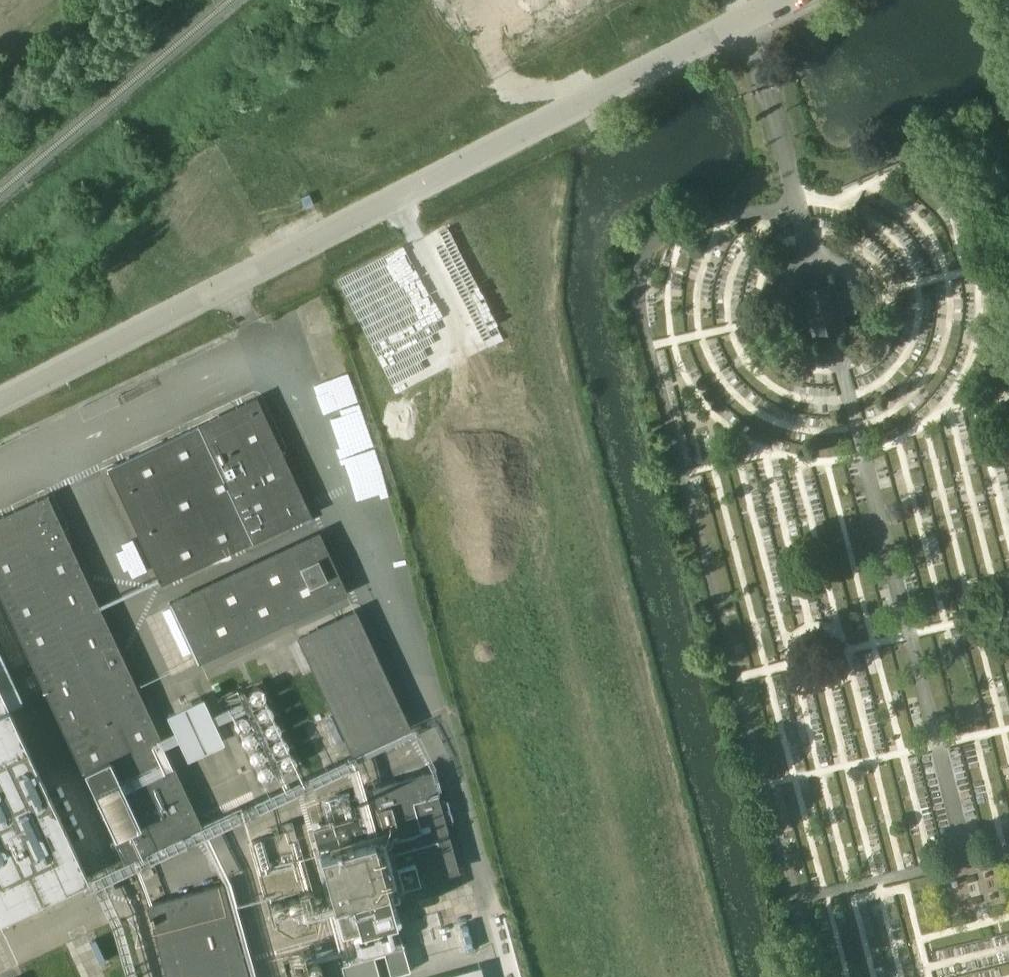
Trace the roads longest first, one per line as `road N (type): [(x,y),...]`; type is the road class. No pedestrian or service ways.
road 1 (unclassified): [(0,400),(797,0)]

